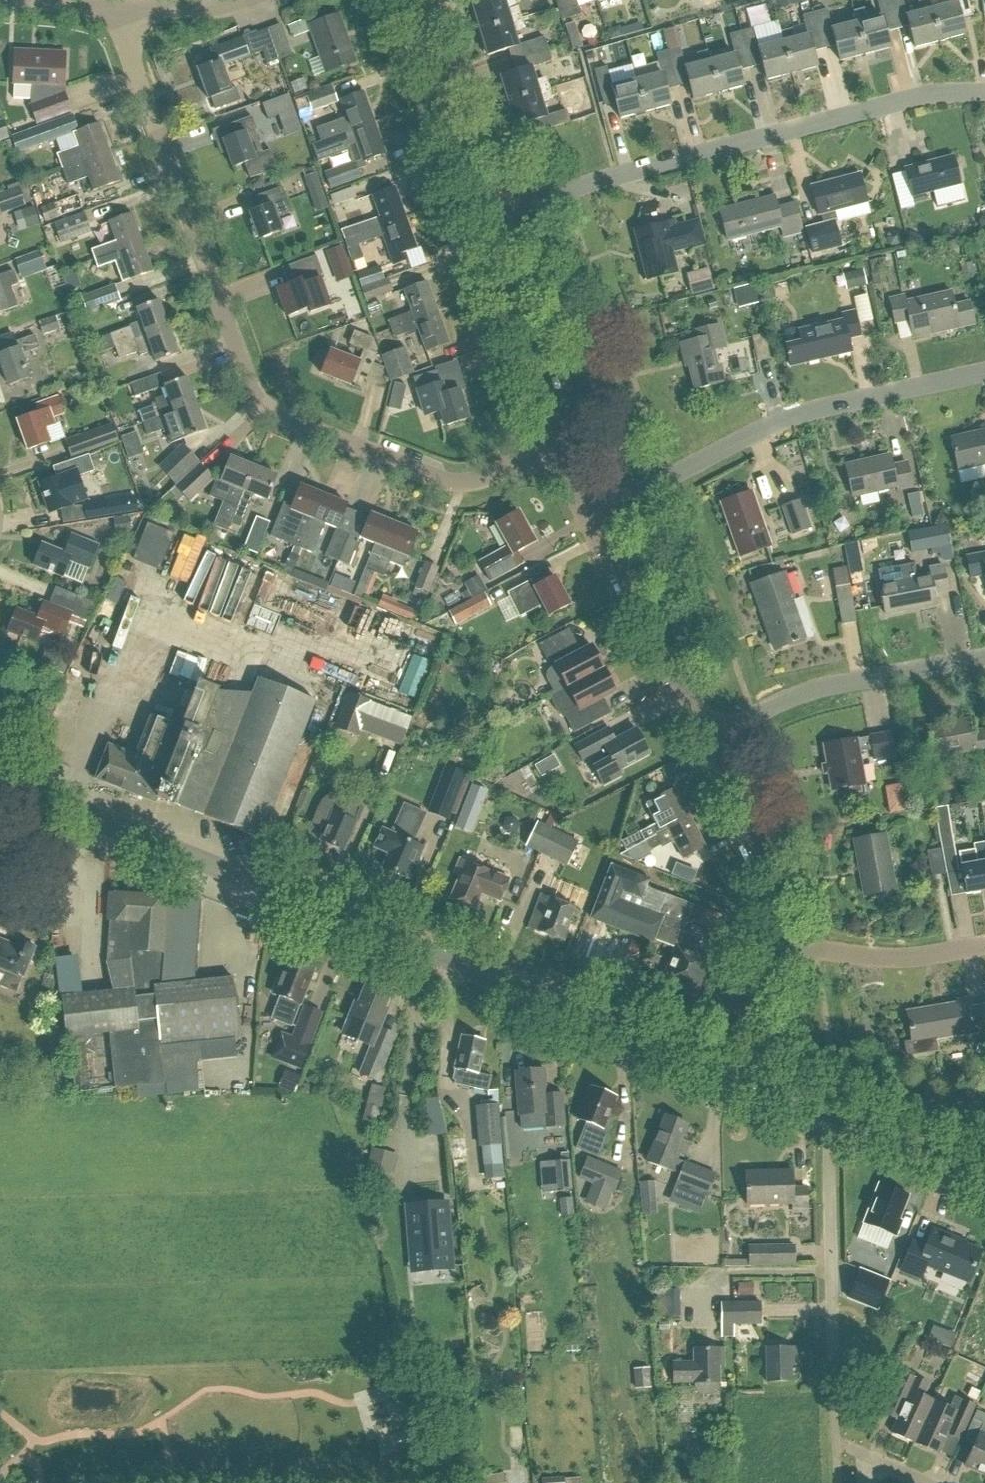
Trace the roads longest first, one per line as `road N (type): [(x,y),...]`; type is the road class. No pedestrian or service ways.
road 1 (tertiary): [(713,1064),(0,783)]
road 2 (residential): [(553,446),(483,477),(434,478),(268,411),(247,388),(135,71),(127,5)]
road 3 (residential): [(478,218),(925,95),(984,93)]
road 4 (residential): [(593,521),(791,415),(984,371)]
road 5 (residential): [(704,739),(817,688),(984,658)]
road 6 (unclassified): [(704,739),(593,521)]
road 7 (residential): [(830,1361),(829,1143),(839,1120)]
road 8 (unclassified): [(553,446),(478,218)]
road 9 (unclassified): [(478,218),(404,0)]
road 10 (residential): [(765,941),(896,960),(984,944)]
road 11 (unclassified): [(765,941),(770,871),(704,739)]
road 12 (tertiary): [(984,1178),(839,1120)]
road 13 (tertiary): [(839,1120),(713,1064)]
road 14 (unclassified): [(713,1064),(765,941)]
road 15 (residential): [(127,5),(217,10),(245,0)]

